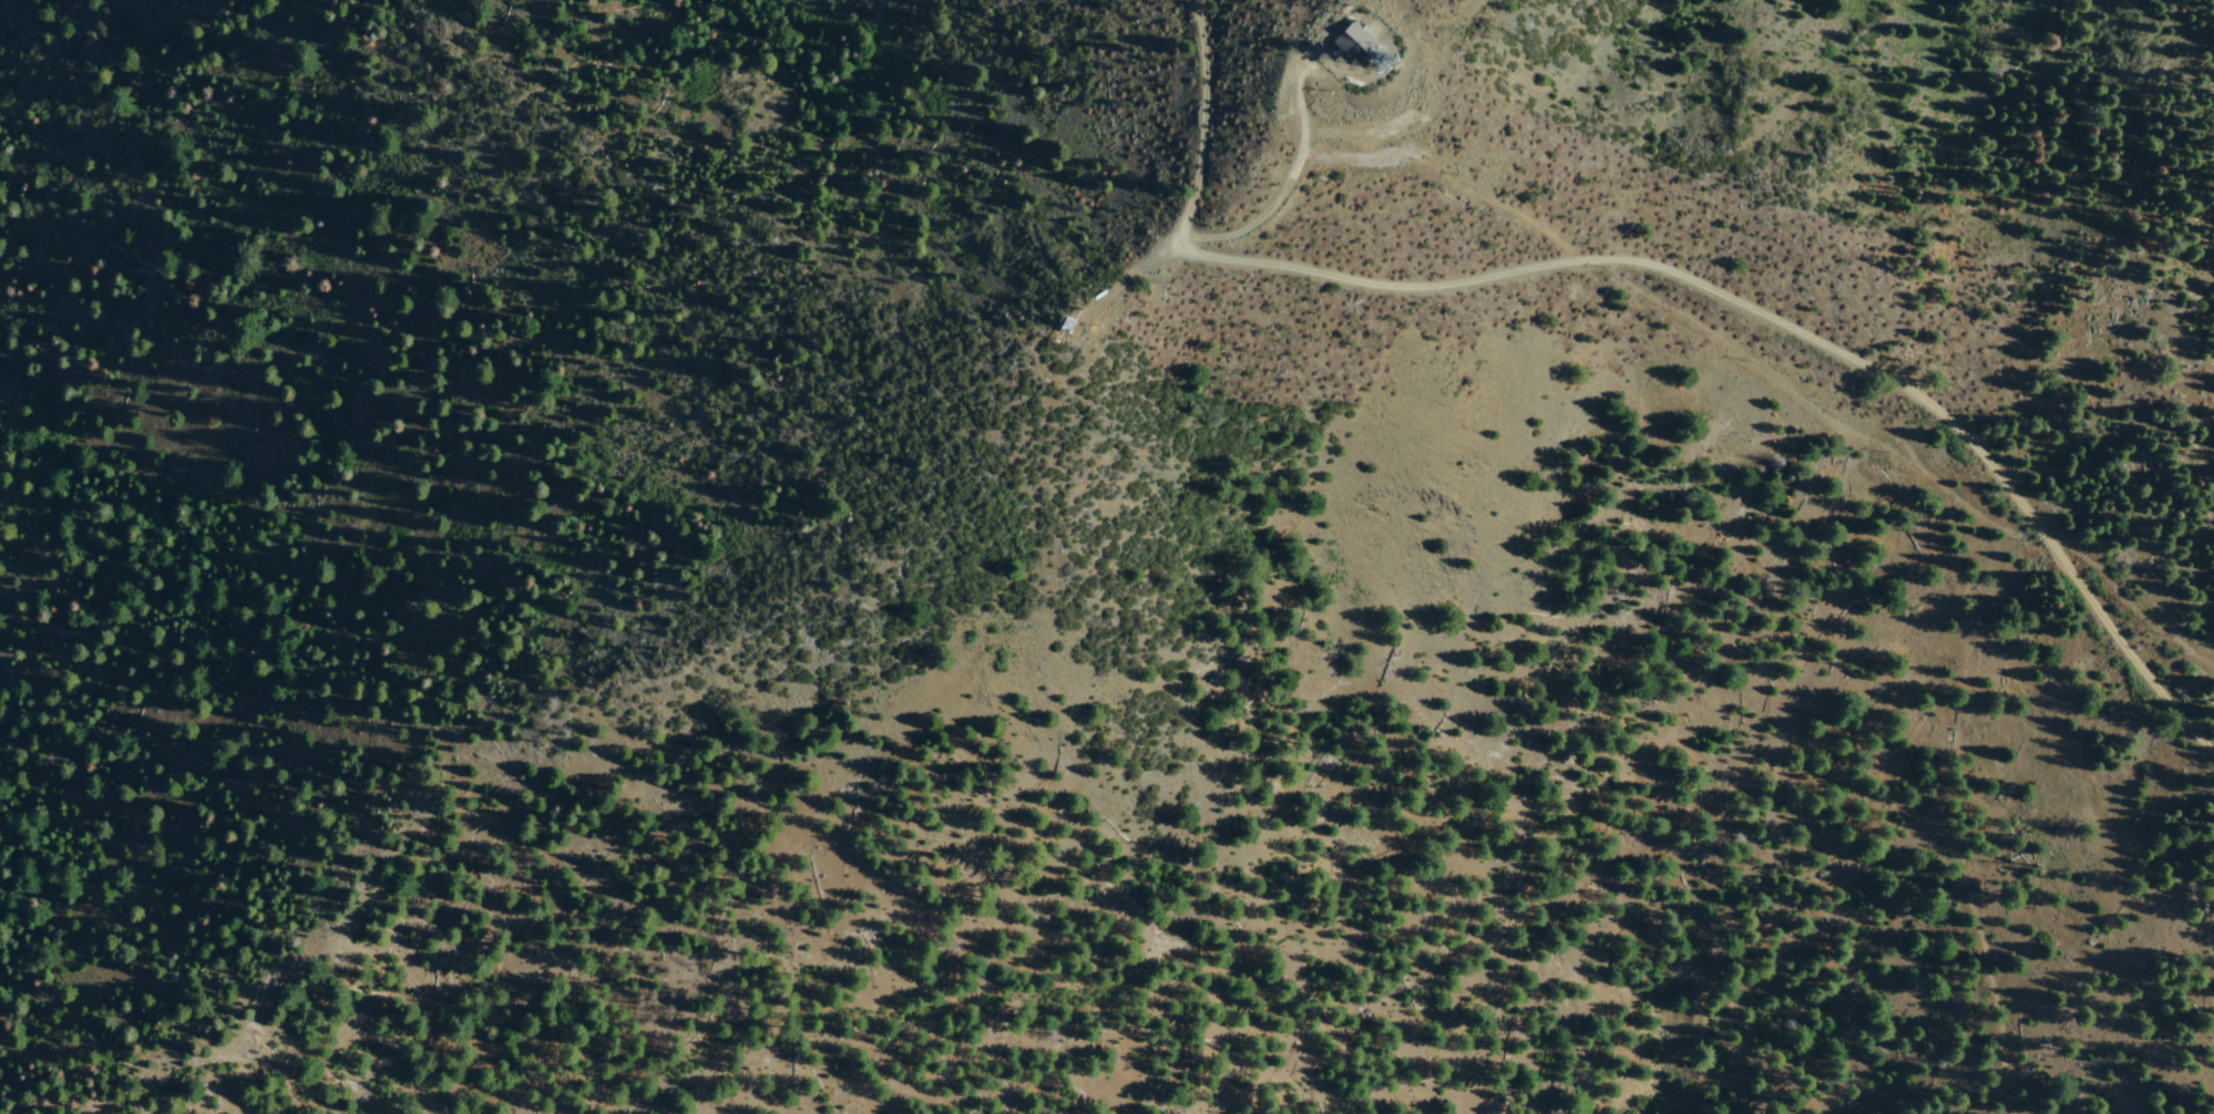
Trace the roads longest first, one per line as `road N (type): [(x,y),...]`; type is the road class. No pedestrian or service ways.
road 1 (track): [(1194,0),(1202,58),(1196,176),(1179,237),(1188,249),(1419,286),(1631,258),(1712,289),(1929,404),(1986,460),(2104,619),(2213,747)]
road 2 (track): [(1179,237),(1219,236),(1250,226),(1265,210),(1301,143),(1301,81),(1322,53)]

